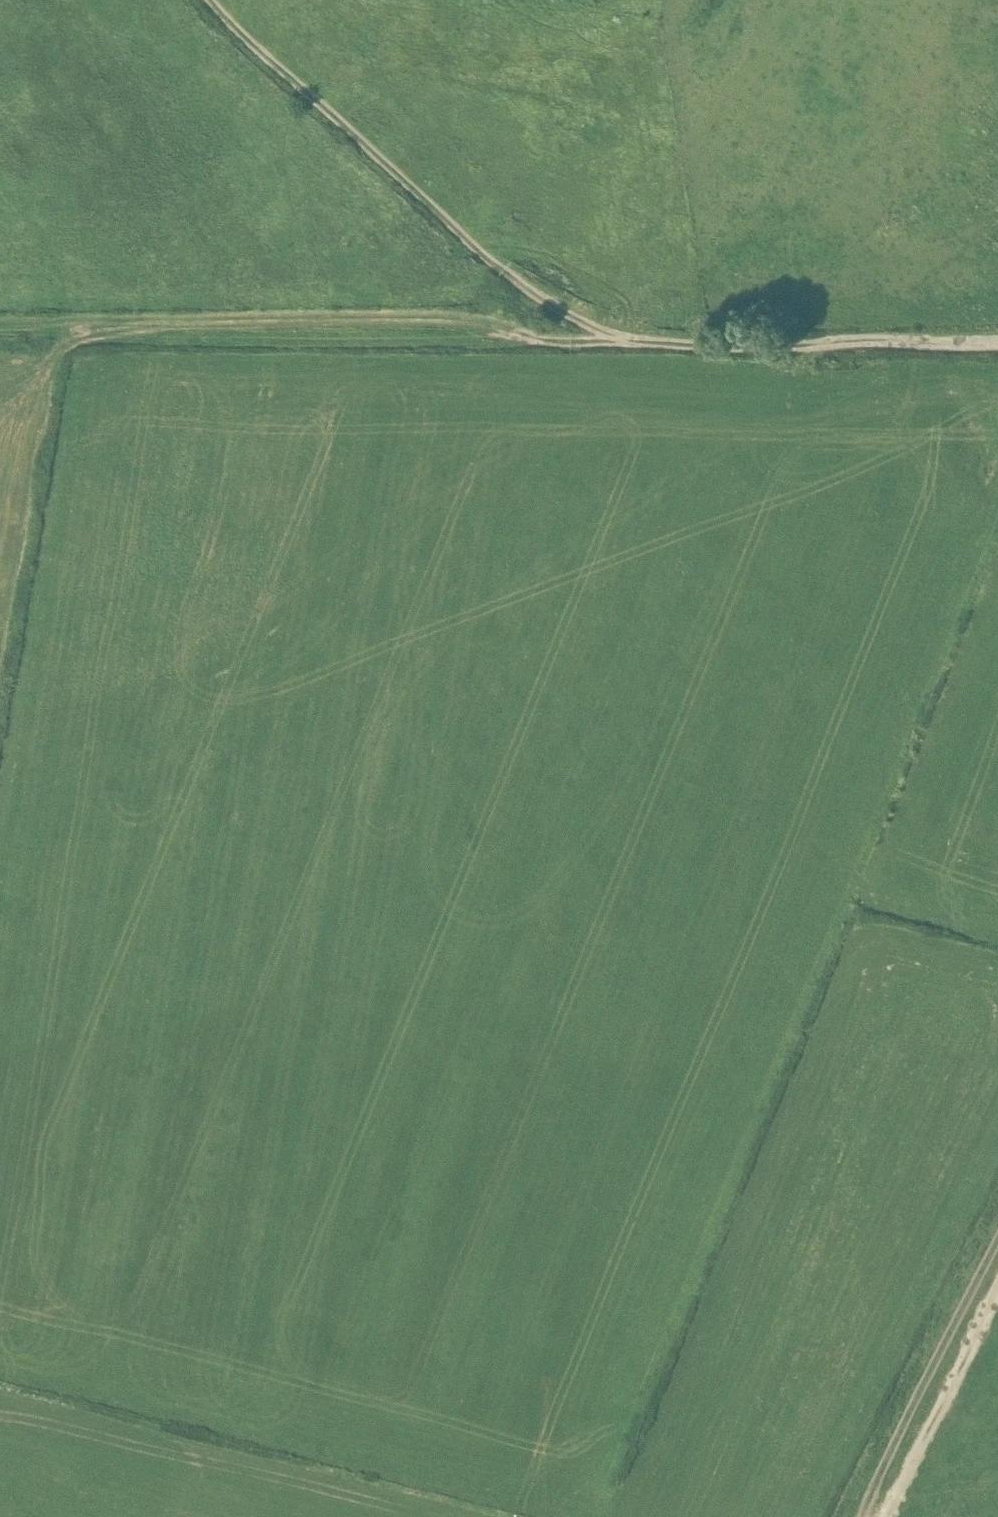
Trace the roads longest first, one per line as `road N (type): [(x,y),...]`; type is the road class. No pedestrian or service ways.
road 1 (track): [(997,344),(0,336)]
road 2 (track): [(658,344),(607,333),(504,270),(210,0)]
road 3 (track): [(882,1516),(997,1277)]

